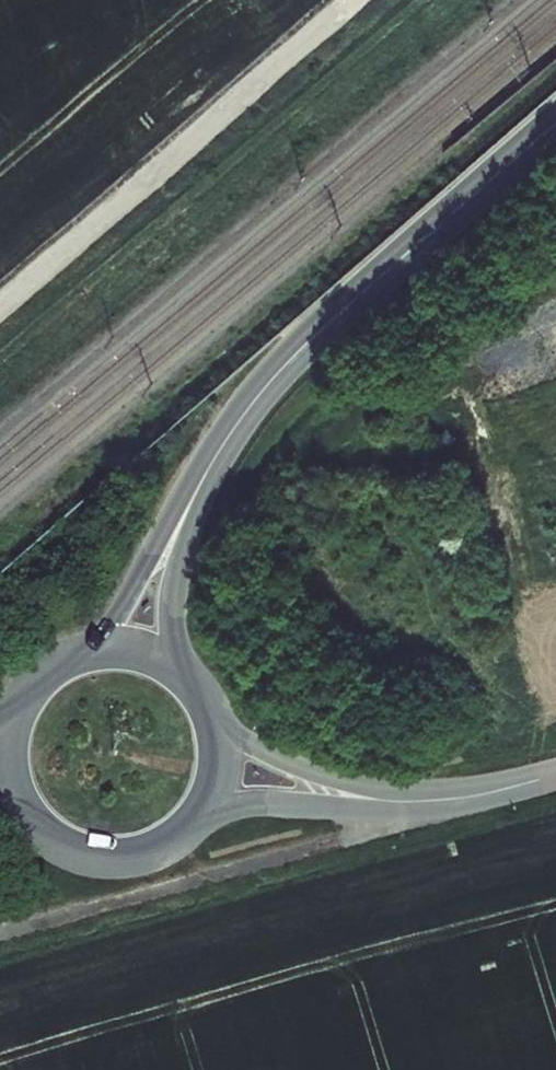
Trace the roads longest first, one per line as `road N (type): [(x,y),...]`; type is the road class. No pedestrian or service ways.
road 1 (secondary): [(199,487),(232,430),(305,345),(555,125)]
road 2 (track): [(346,0),(0,298)]
road 3 (tertiary): [(413,800),(289,763),(213,712)]
road 4 (secondary): [(199,487),(161,535),(114,619),(69,658)]
road 5 (secondary): [(21,808),(69,852),(118,862),(166,849),(202,816)]
road 6 (tertiary): [(202,816),(253,802),(413,800)]
road 7 (secondary): [(182,672),(176,591),(199,487)]
road 8 (tertiary): [(555,774),(413,800)]
road 9 (secondary): [(182,672),(119,648),(69,658)]

